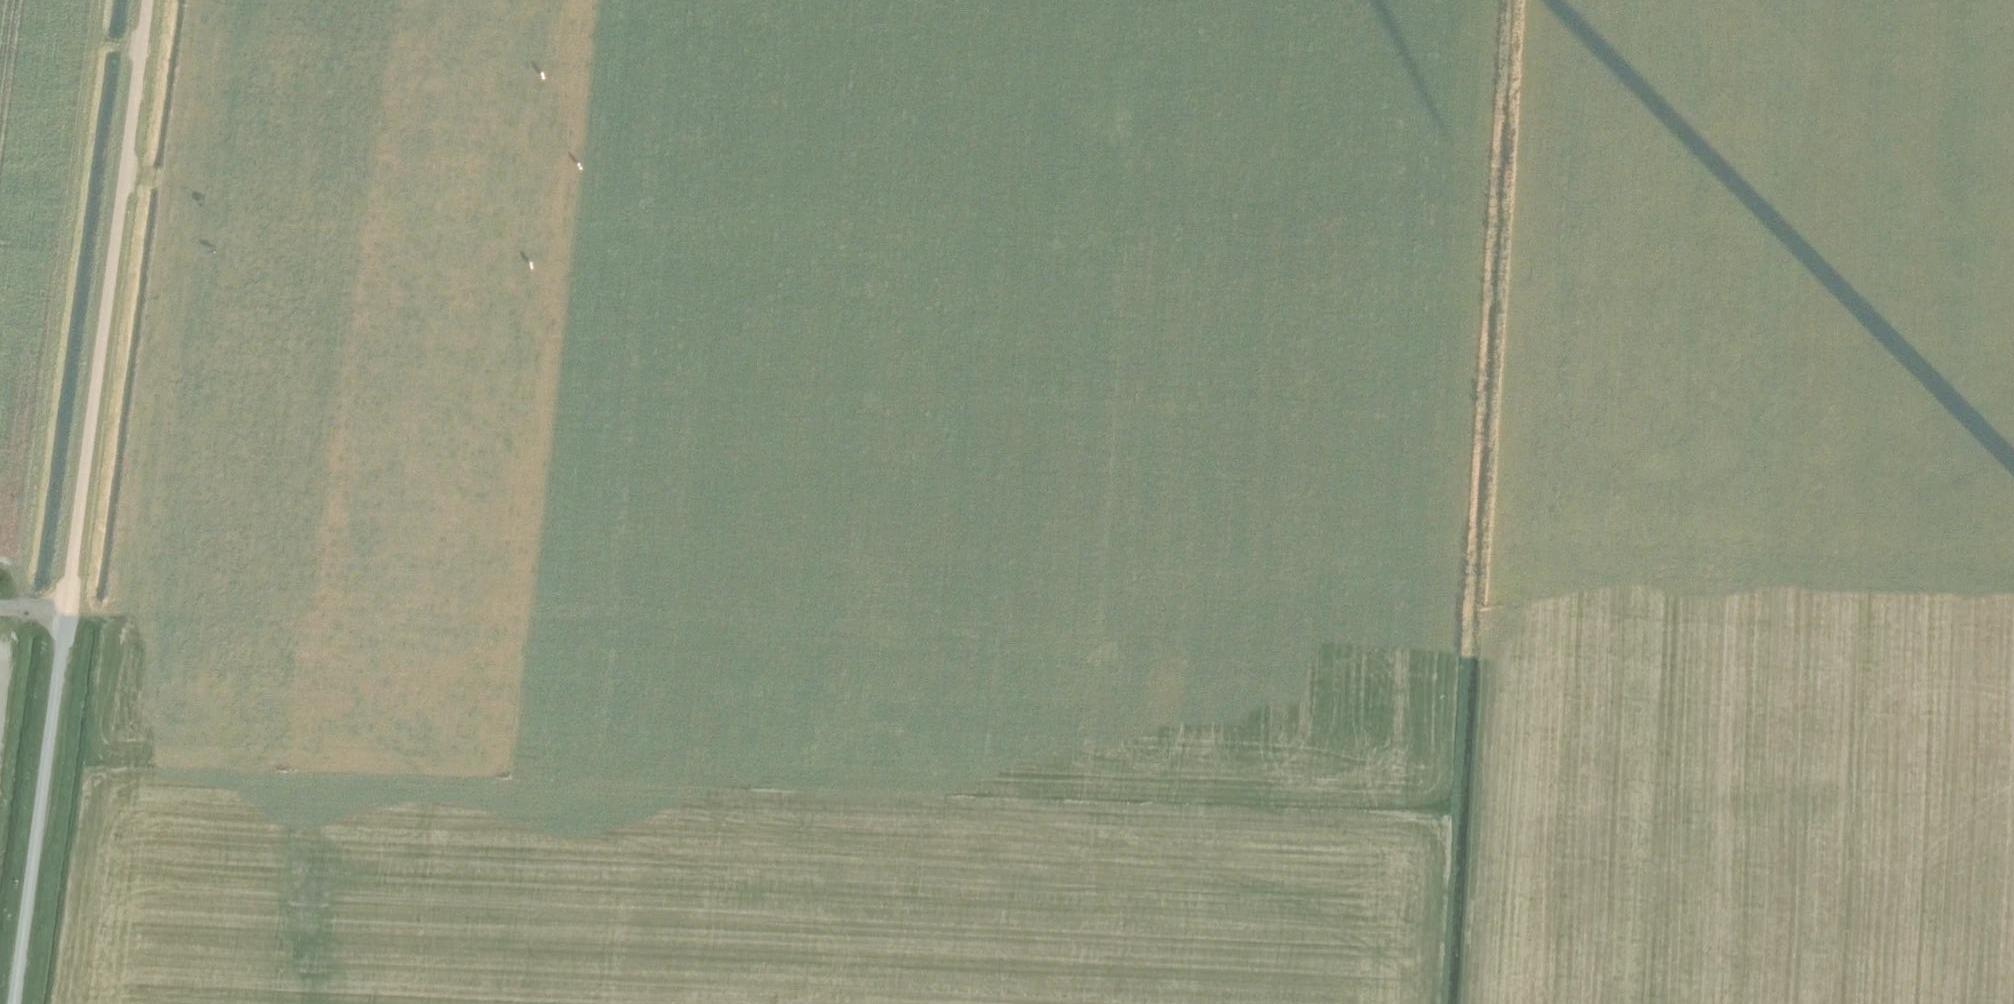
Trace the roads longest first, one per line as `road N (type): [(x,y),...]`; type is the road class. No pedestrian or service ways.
road 1 (unclassified): [(13,1003),(147,0)]

